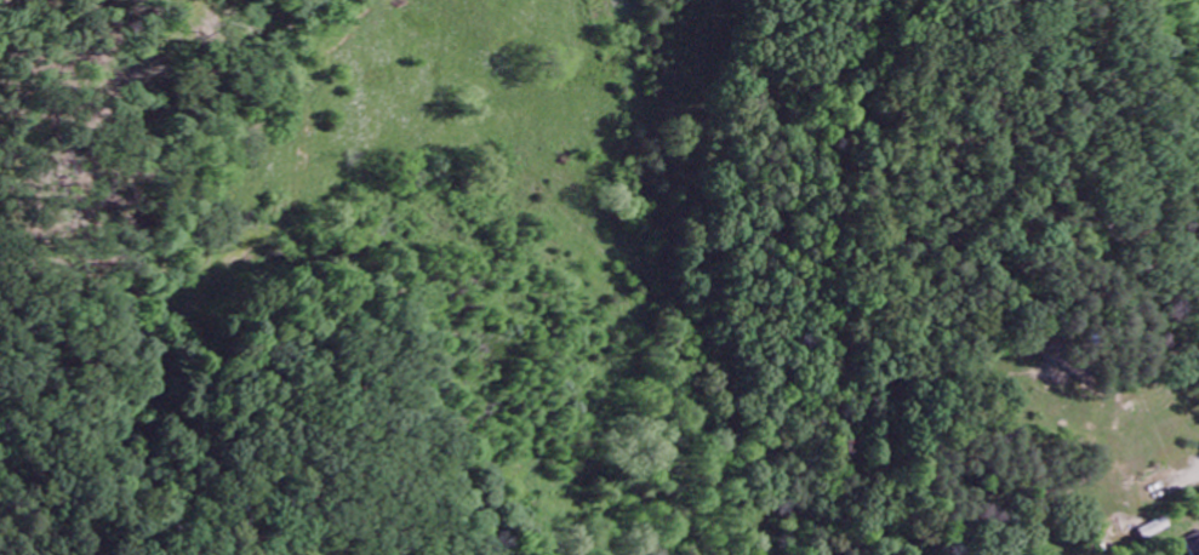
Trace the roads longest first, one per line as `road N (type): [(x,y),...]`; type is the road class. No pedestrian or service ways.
road 1 (residential): [(1198,115),(833,116)]

